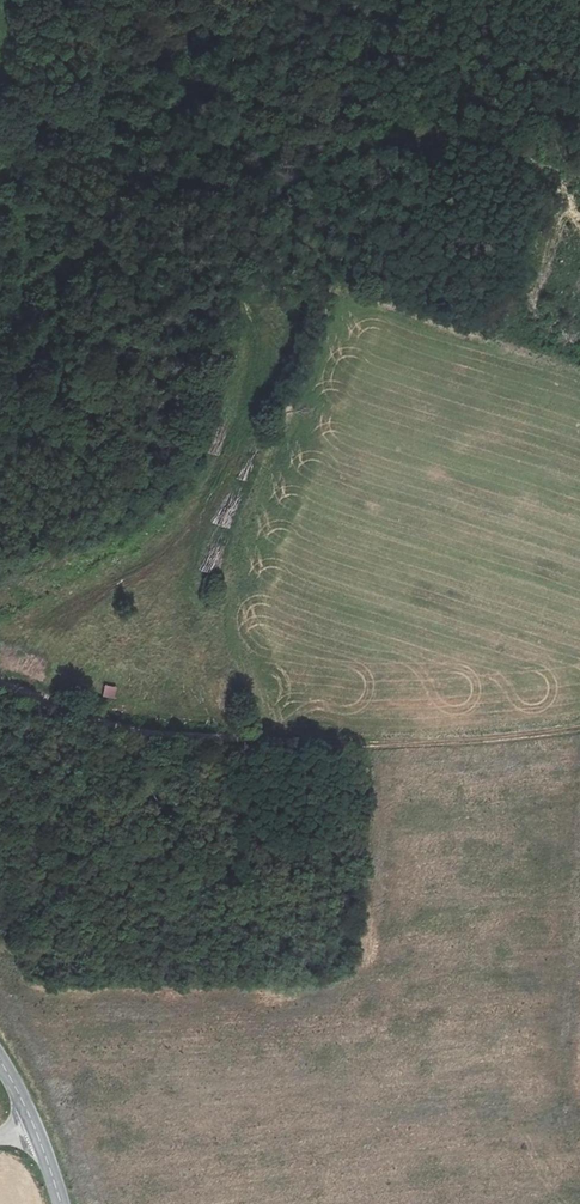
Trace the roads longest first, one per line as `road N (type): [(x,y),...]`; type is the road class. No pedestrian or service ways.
road 1 (track): [(579,722),(408,743),(187,736),(115,726),(0,682)]

